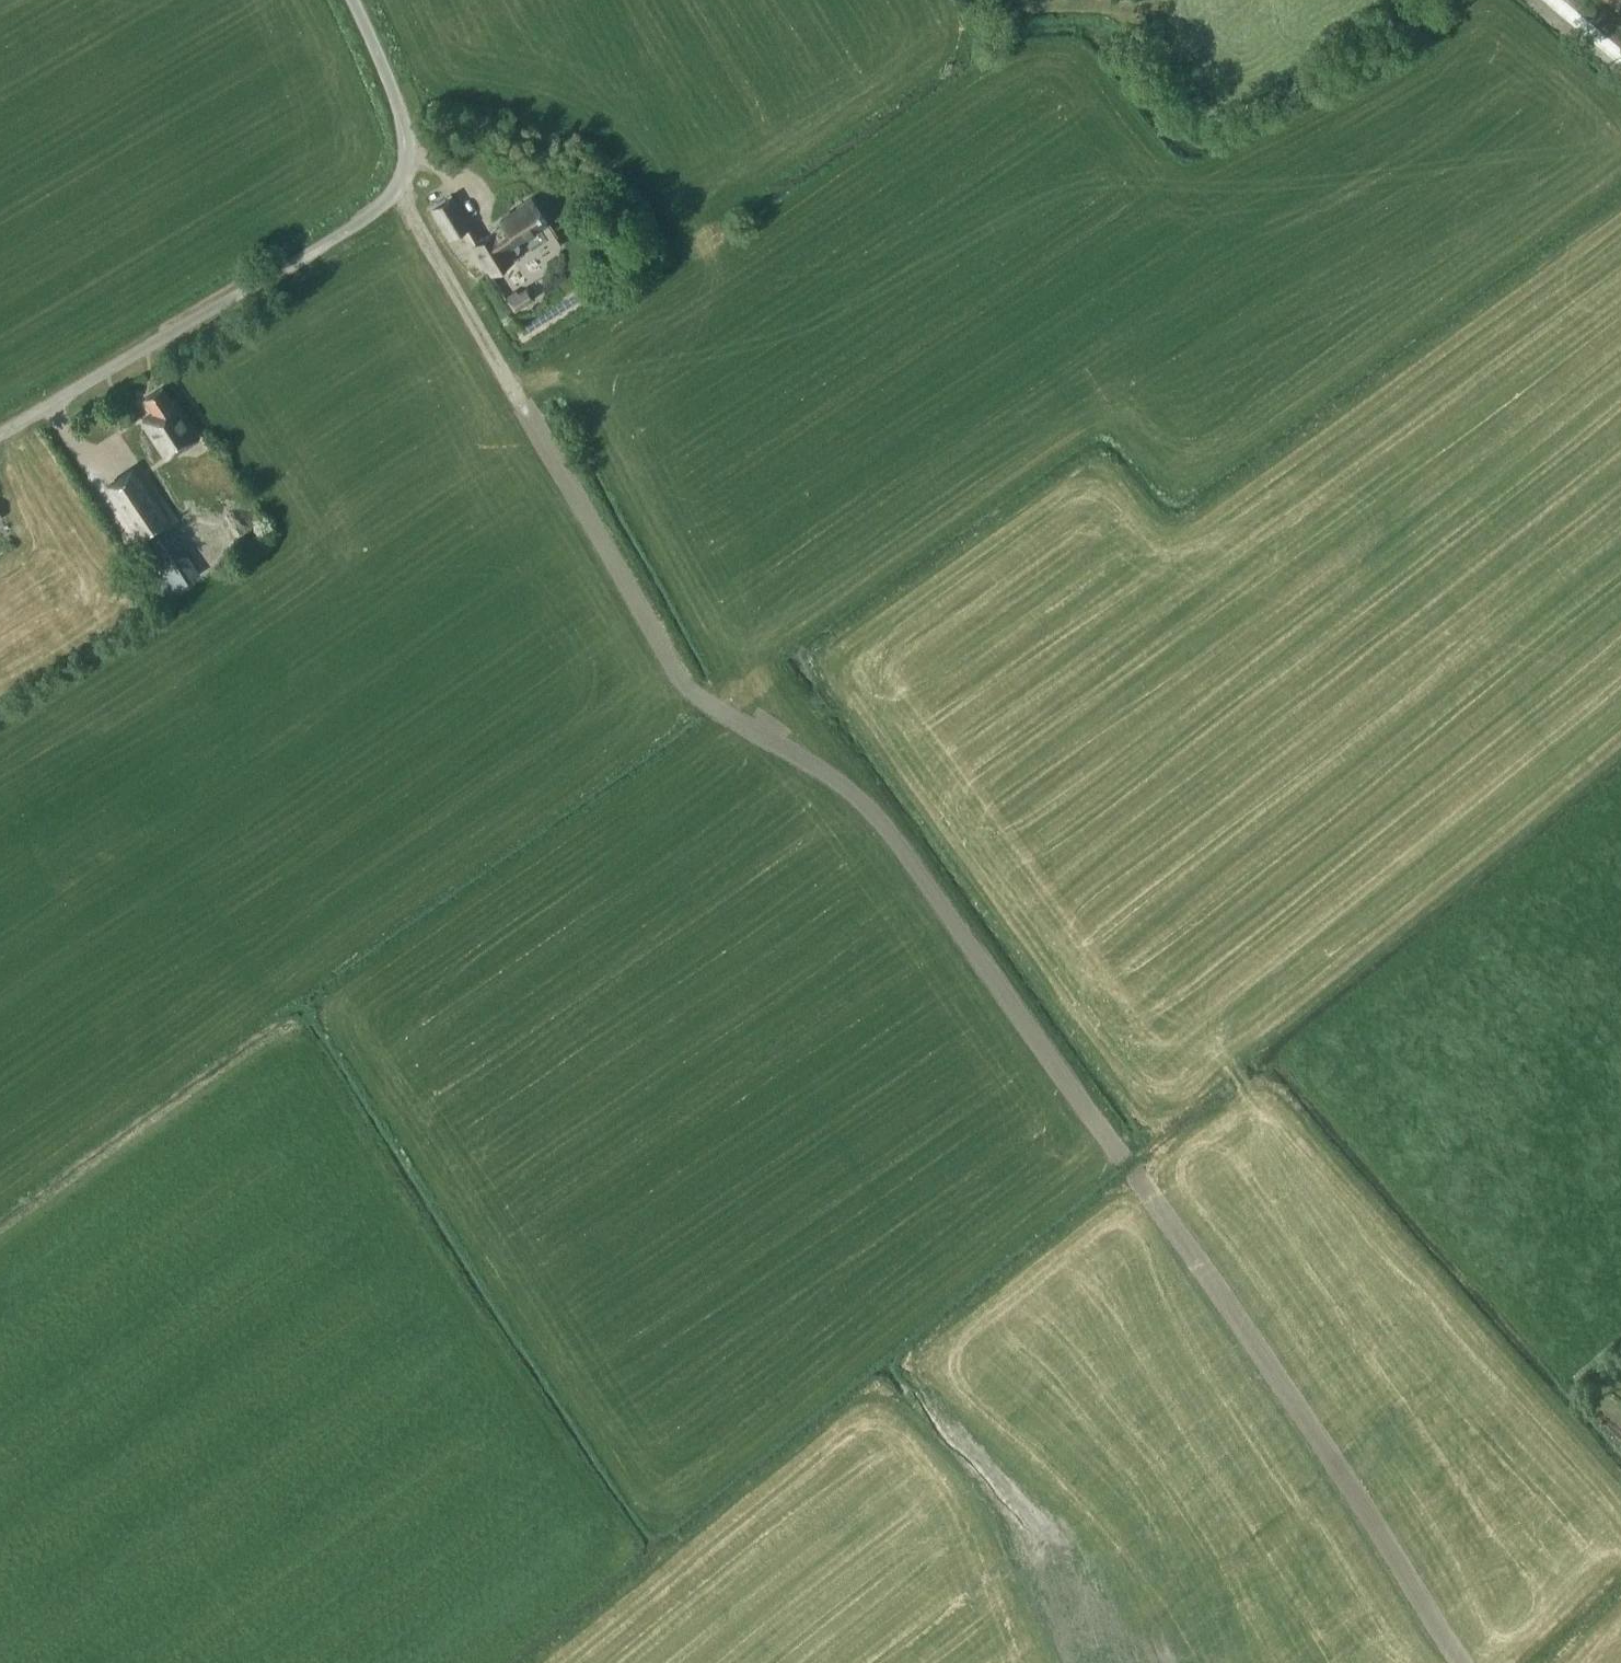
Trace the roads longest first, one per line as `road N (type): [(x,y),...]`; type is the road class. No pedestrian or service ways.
road 1 (unclassified): [(0,433),(338,235),(388,198),(405,170),(407,136),(353,0)]

